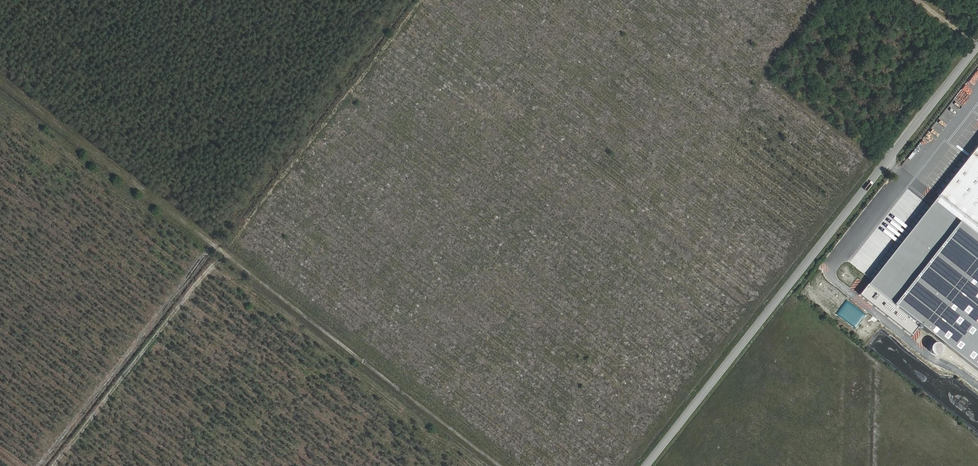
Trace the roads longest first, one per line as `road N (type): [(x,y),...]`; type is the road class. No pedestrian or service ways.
road 1 (track): [(501,465),(0,79)]
road 2 (unclassified): [(647,465),(977,48)]

